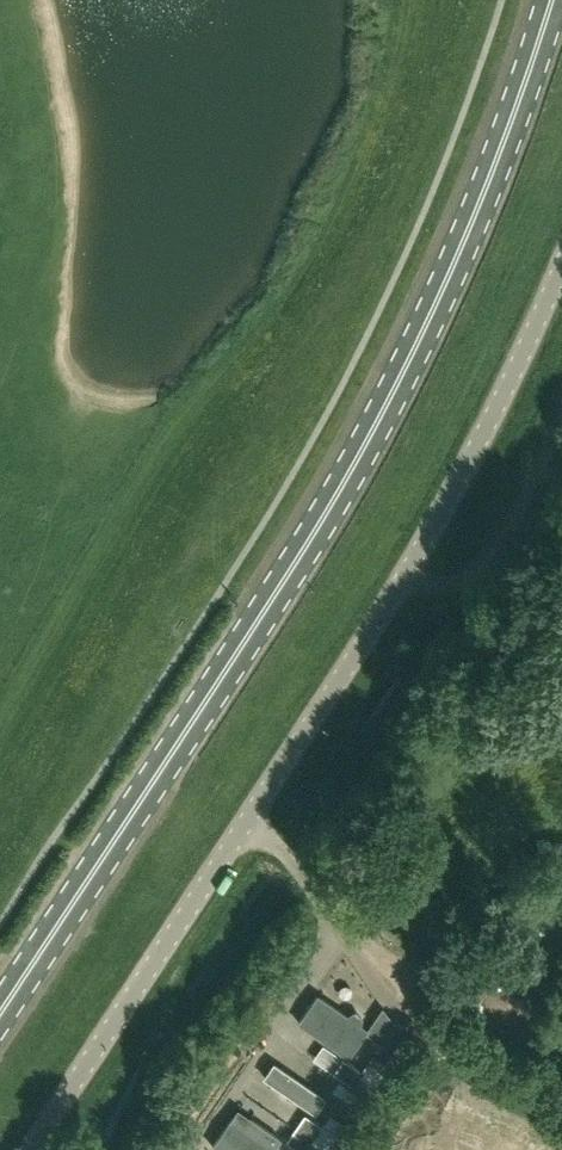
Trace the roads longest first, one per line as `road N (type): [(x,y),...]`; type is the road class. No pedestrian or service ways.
road 1 (primary): [(0,1012),(280,589),(361,448),(503,146),(553,0)]
road 2 (unclassified): [(29,1149),(399,587),(561,267)]

